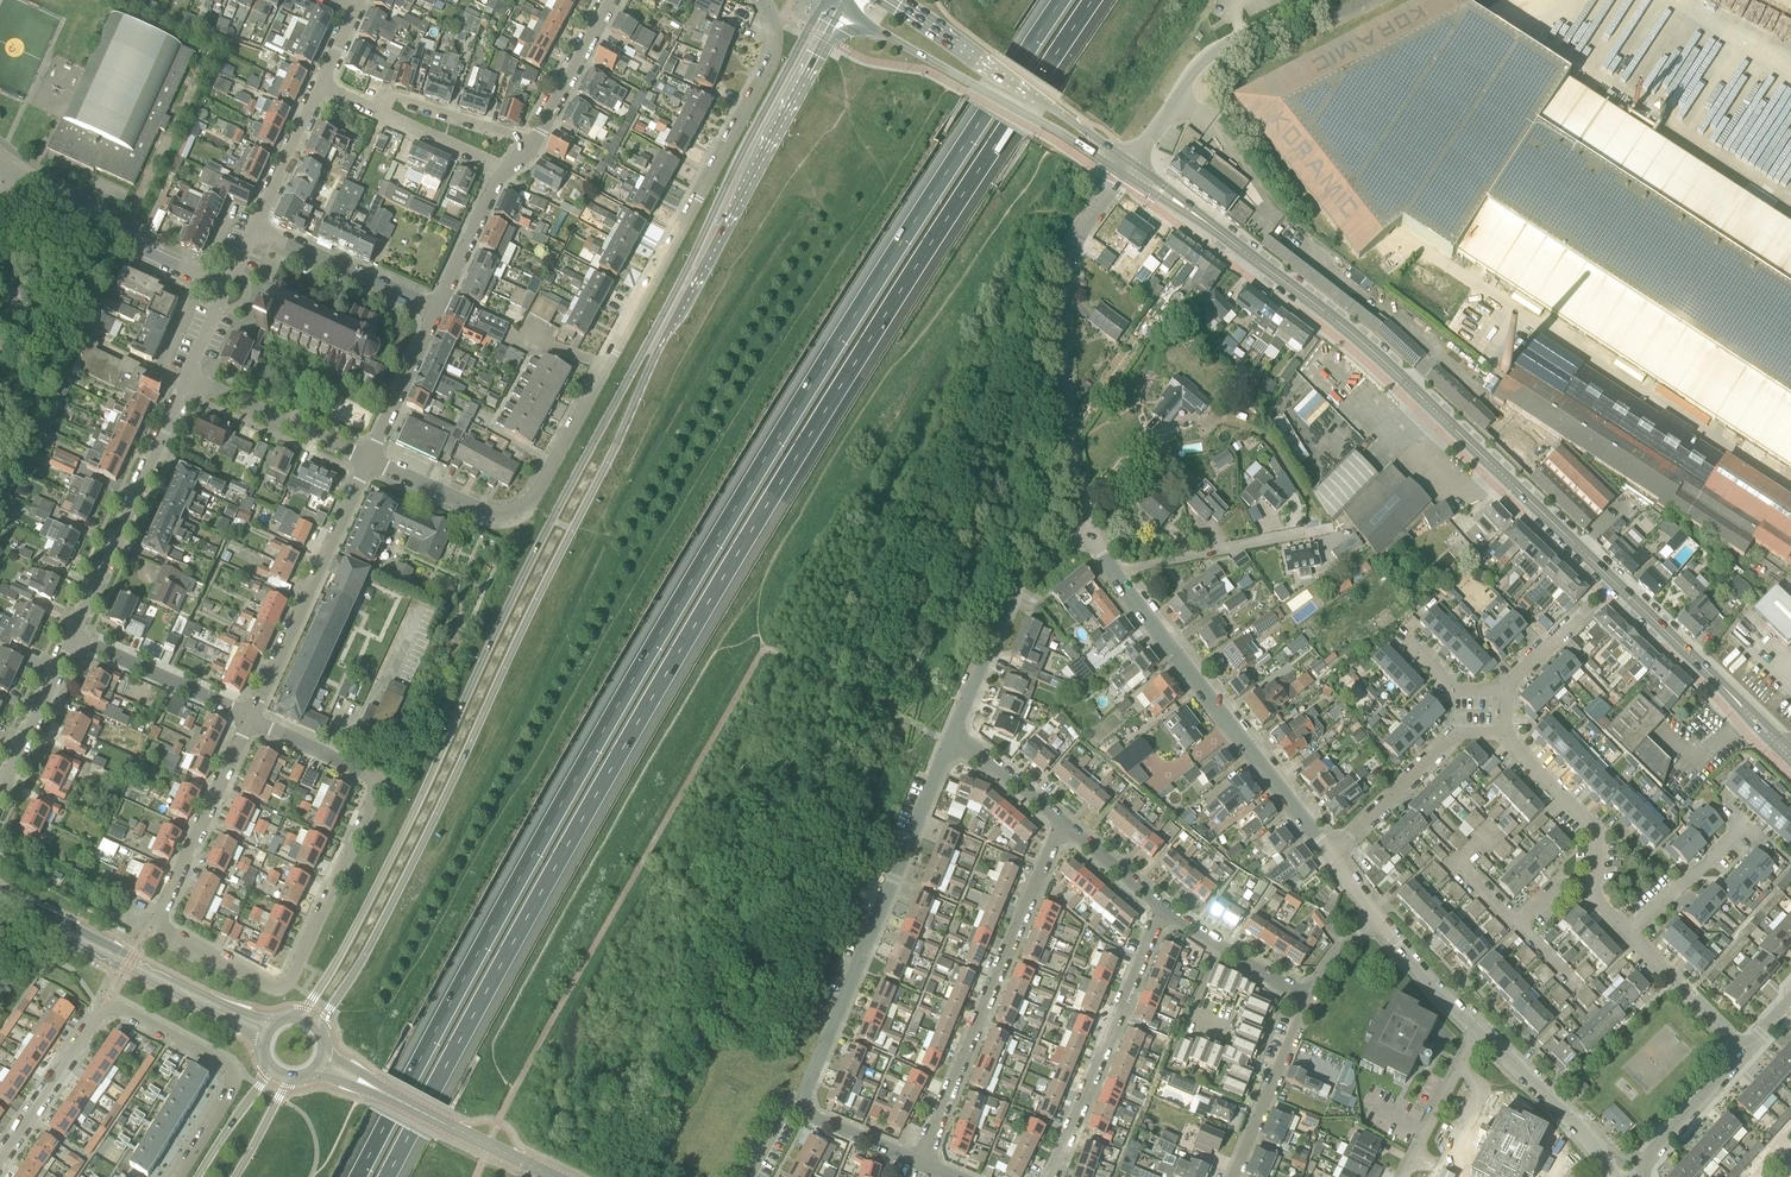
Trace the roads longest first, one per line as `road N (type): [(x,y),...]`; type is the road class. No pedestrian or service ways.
road 1 (motorway): [(386,1176),(688,637),(972,178),(1093,0)]
road 2 (motorway): [(1061,0),(723,524),(358,1176)]
road 3 (secondary): [(319,1029),(361,964),(573,530),(845,11)]
road 4 (secondary): [(825,0),(552,520),(402,836),(302,1017)]
road 5 (secondary): [(1787,752),(1409,387),(1245,254)]
road 6 (residential): [(369,461),(489,516),(533,502),(773,59),(773,18)]
road 7 (residential): [(922,1162),(814,1117),(804,1096),(950,742)]
road 8 (residential): [(160,927),(268,985),(290,983),(378,792),(370,775),(250,719)]
road 9 (residential): [(0,1162),(104,1010),(114,1008),(234,1076),(179,1176)]
road 10 (residential): [(1089,531),(1066,447),(1059,335),(1070,253),(1123,174)]
road 11 (residential): [(1062,824),(922,1162)]
road 12 (residential): [(1331,852),(1114,573)]
road 13 (secondary): [(845,11),(1123,174)]
road 14 (unclassified): [(0,895),(266,1032)]
road 15 (secondary): [(1130,165),(890,0)]
road 16 (residential): [(1164,909),(1052,1176)]
road 17 (residential): [(250,719),(369,461)]
road 18 (residential): [(73,638),(188,380)]
road 19 (residential): [(950,742),(1016,581),(1049,547),(1089,531)]
road 20 (unclassified): [(1130,165),(1198,64),(1319,0)]
road 21 (residential): [(1630,935),(1602,906),(1597,830),(1508,731)]
road 22 (residential): [(160,927),(250,719)]
road 23 (residential): [(1331,852),(1452,737),(1485,726),(1508,731)]
road 24 (residential): [(218,284),(27,186)]
road 25 (residential): [(188,380),(369,461)]
road 26 (residential): [(1611,1176),(1607,1158),(1479,1032)]
road 27 (residential): [(436,311),(256,229)]
road 28 (residential): [(250,719),(73,638)]
road 29 (residential): [(1114,573),(1303,535)]
road 30 (residential): [(1307,1001),(1233,1176)]
road 31 (unclassified): [(488,1145),(322,1062)]
road 32 (residential): [(0,801),(73,638)]
road 33 (residential): [(535,144),(389,95),(378,111)]
road 34 (residential): [(1164,909),(1307,1001)]
road 35 (residential): [(1746,1052),(1630,935)]
road 36 (residential): [(369,461),(436,311)]
road 37 (residential): [(535,144),(610,0)]
road 38 (residential): [(1645,1176),(1648,1160),(1746,1052)]
road 39 (residential): [(1405,1176),(1479,1032)]
road 40 (residential): [(1630,935),(1738,816)]
road 41 (residential): [(256,229),(321,87)]
road 42 (residential): [(436,311),(505,171)]
road 43 (residential): [(1479,1032),(1377,918)]
road 44 (secondary): [(1123,174),(1245,254)]
road 45 (secondary): [(1245,254),(1130,165)]
road 46 (residential): [(505,171),(378,111)]
road 47 (residential): [(950,742),(988,759),(1062,824)]
road 48 (residential): [(1062,824),(1164,909)]
road 49 (residential): [(1506,691),(1595,596)]
road 50 (secondary): [(270,1069),(198,1176)]
road 51 (residential): [(1506,691),(1457,681),(1405,631)]

